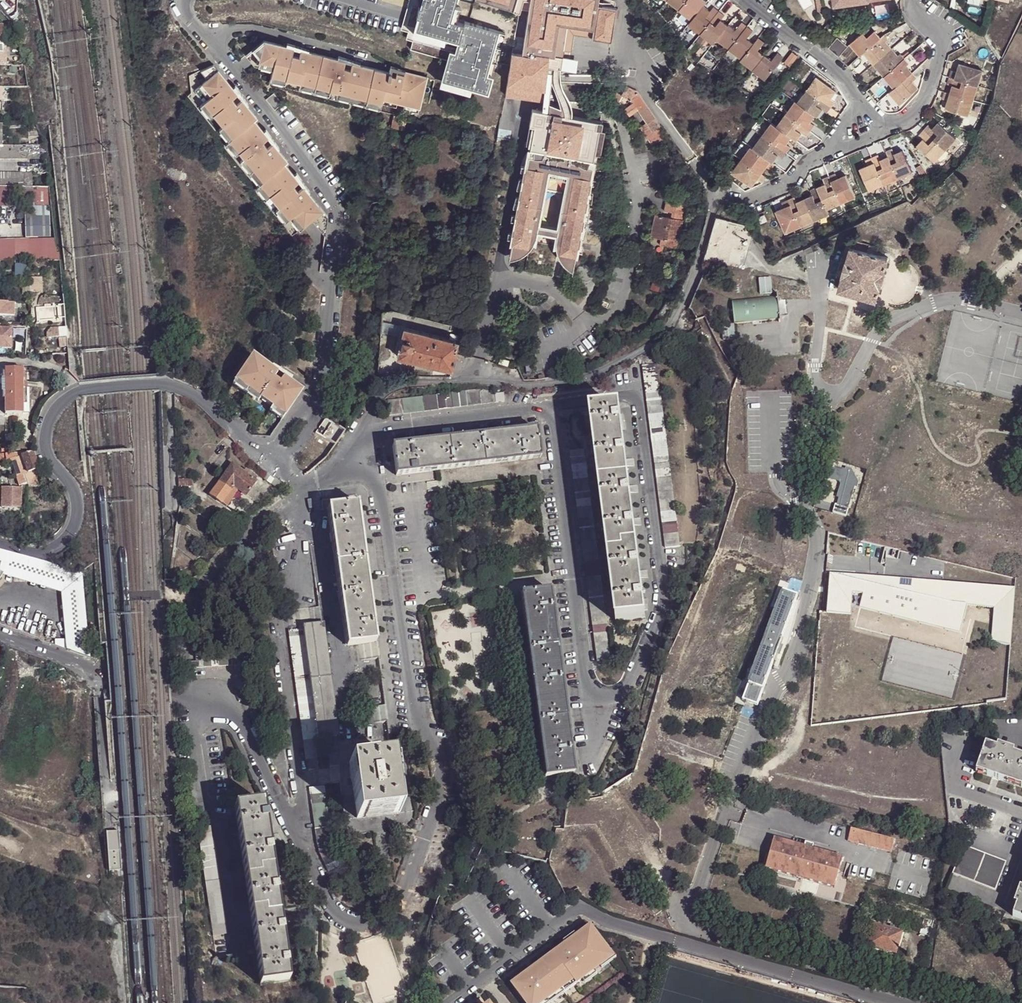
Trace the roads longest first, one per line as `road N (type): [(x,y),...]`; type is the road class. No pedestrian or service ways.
road 1 (residential): [(311,480),(389,387),(549,384),(590,378),(628,357),(668,331),(716,194),(746,199),(790,183),(801,165),(821,157)]
road 2 (residential): [(452,1002),(584,908),(613,925),(894,1002)]
road 3 (residential): [(0,543),(49,550),(71,534),(78,507),(45,441),(52,414),(79,391),(169,383),(193,390),(263,457)]
road 4 (residential): [(0,635),(182,692),(195,611),(220,567),(311,480)]
road 5 (residential): [(209,38),(337,214),(316,398)]
road 6 (residential): [(883,132),(924,106),(942,44),(912,13),(911,0)]
road 7 (residential): [(372,59),(242,27),(209,38)]
road 8 (residential): [(746,0),(842,76),(859,100)]

